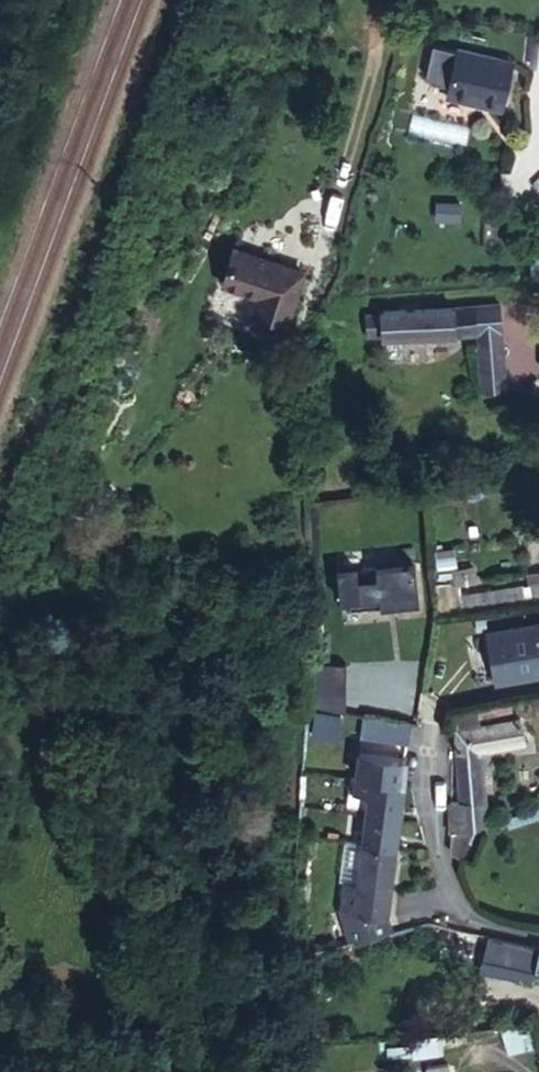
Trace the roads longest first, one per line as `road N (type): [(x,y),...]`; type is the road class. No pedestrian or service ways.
road 1 (residential): [(538,931),(455,914),(430,841),(420,766)]

